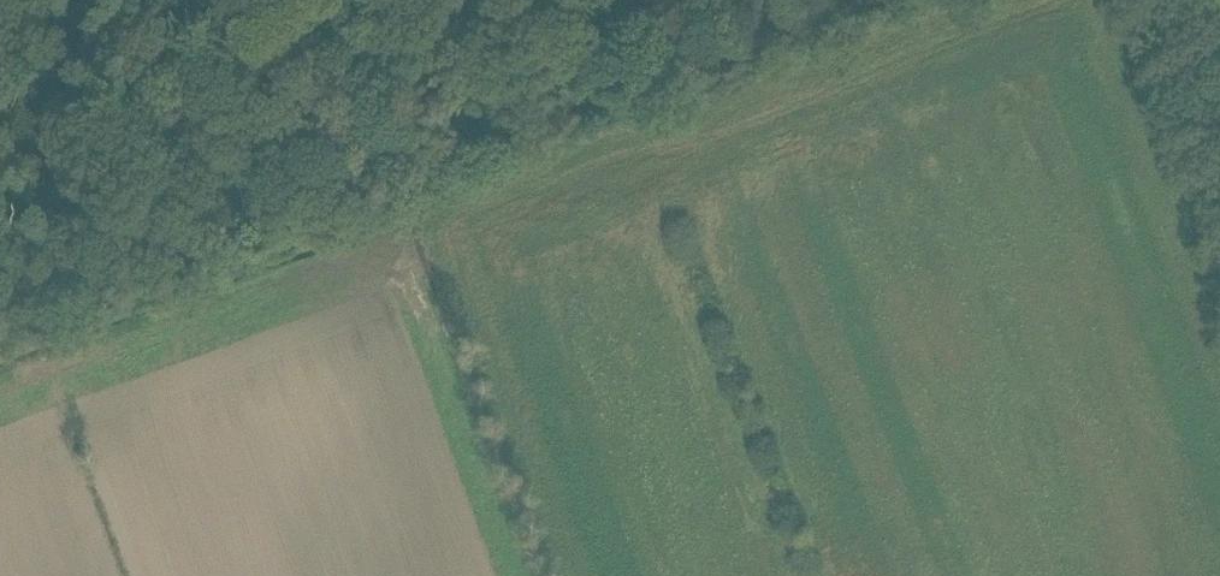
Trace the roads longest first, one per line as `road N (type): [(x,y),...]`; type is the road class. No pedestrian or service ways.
road 1 (track): [(910,0),(0,322)]
road 2 (track): [(1158,0),(1219,169)]

